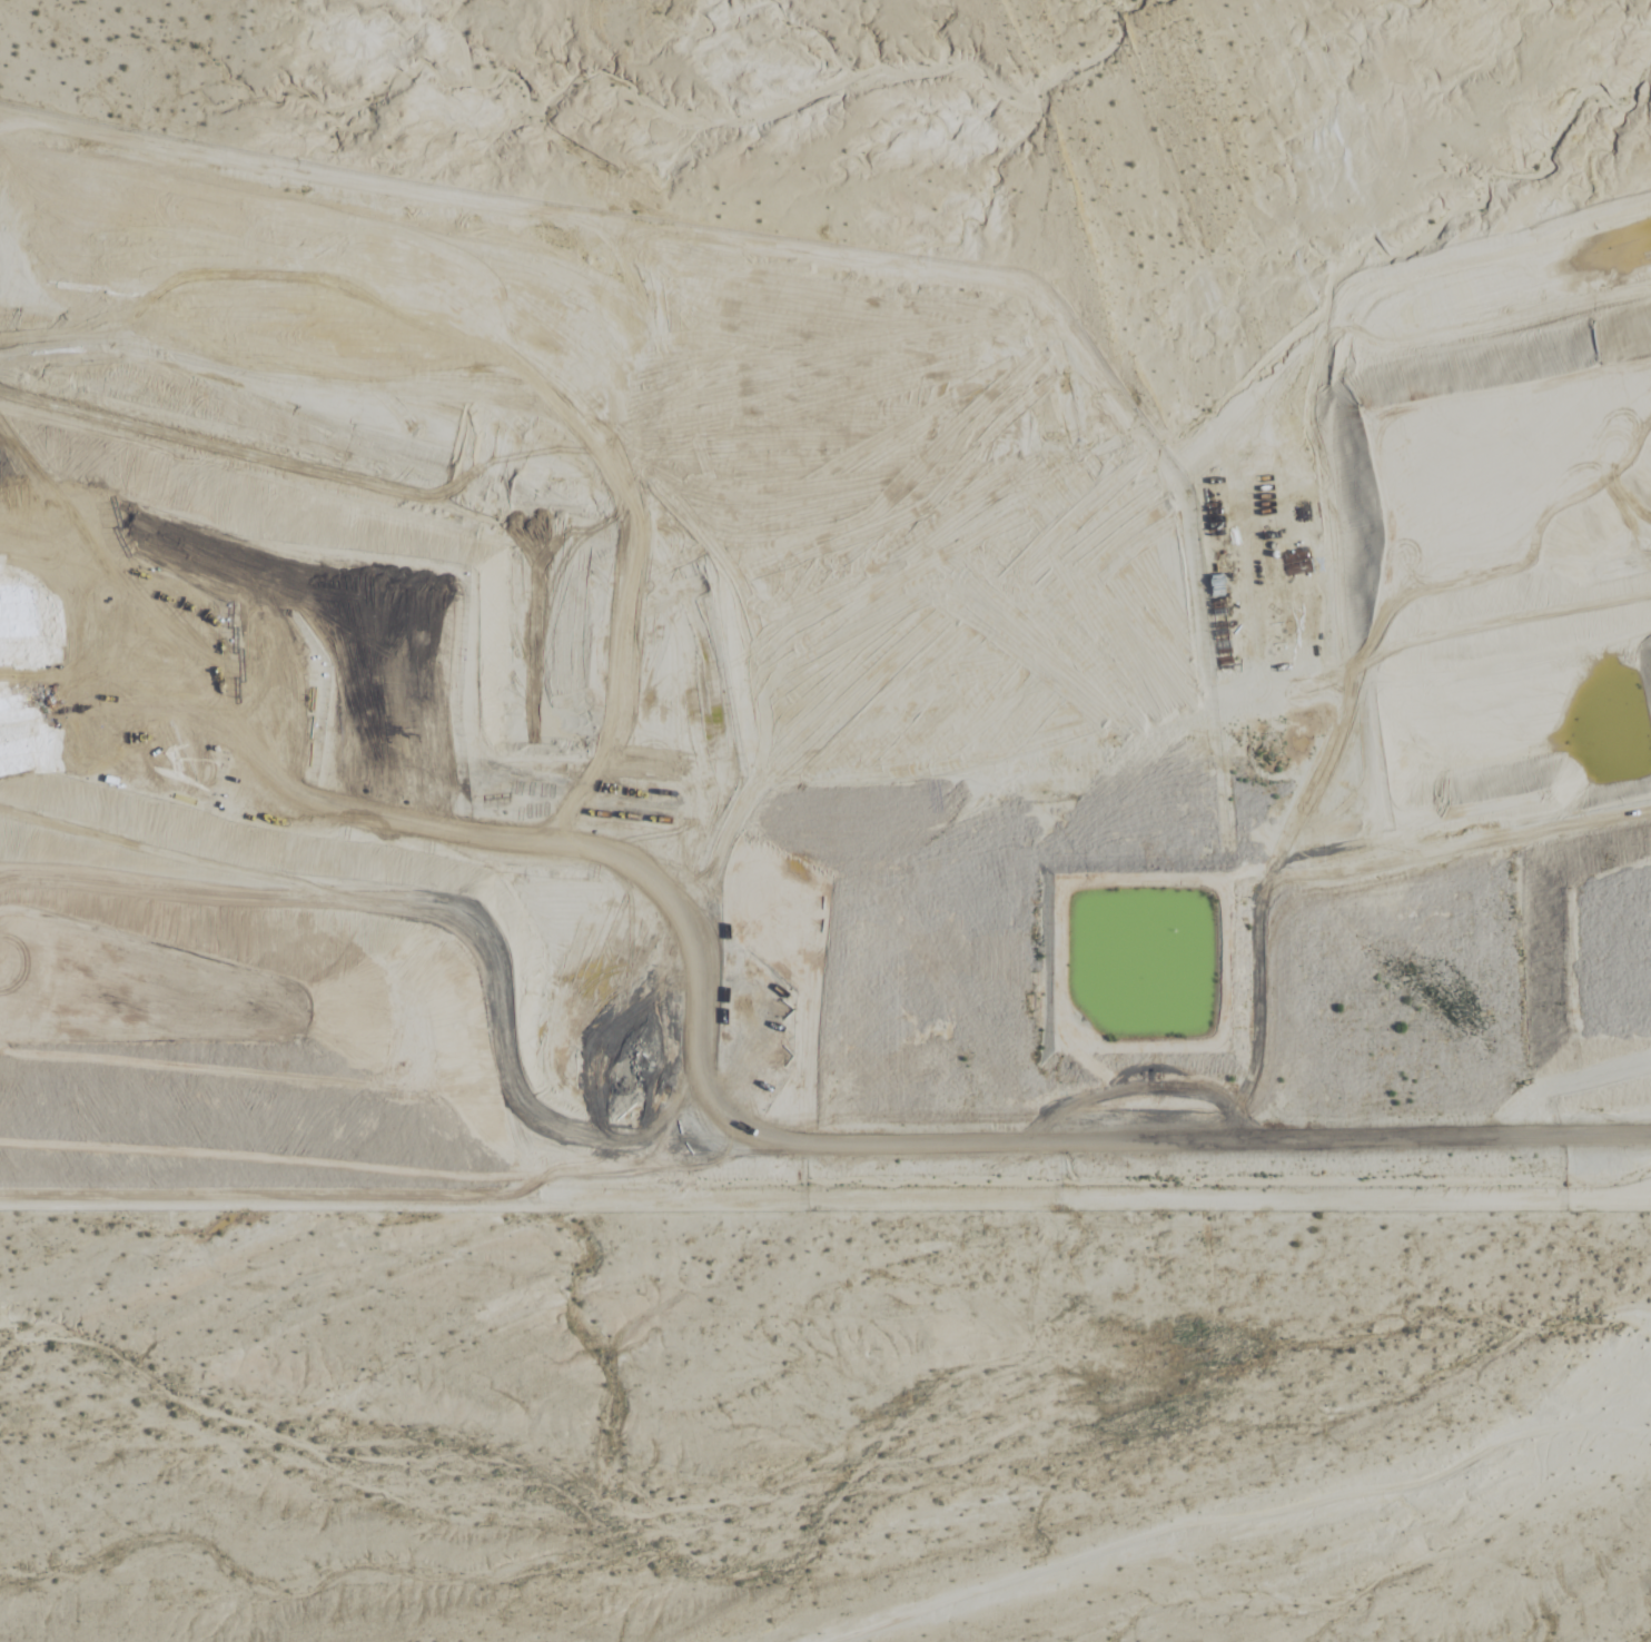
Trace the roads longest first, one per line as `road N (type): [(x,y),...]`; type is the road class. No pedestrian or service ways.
road 1 (track): [(1650,1432),(1561,1425),(1481,1446),(1430,1482),(1167,1525),(834,1641)]

